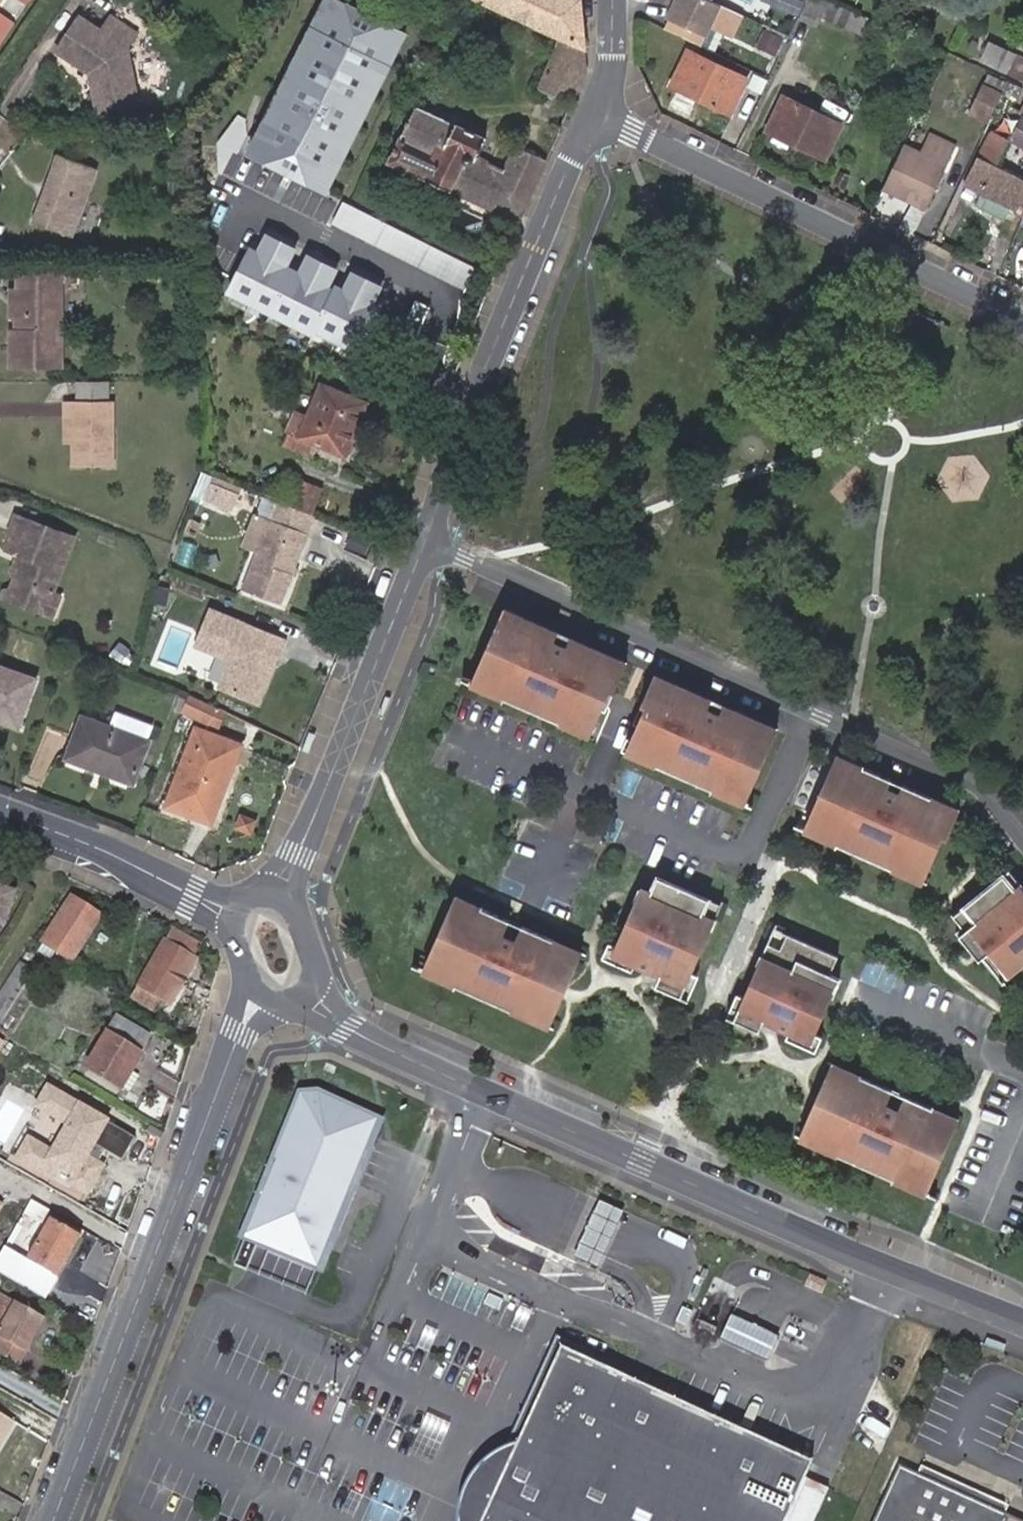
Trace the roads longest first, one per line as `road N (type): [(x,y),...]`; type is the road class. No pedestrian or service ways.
road 1 (residential): [(304,996),(346,1028),(500,1100),(1022,1322)]
road 2 (residential): [(422,535),(970,783),(1022,842)]
road 3 (residential): [(247,992),(224,1032),(44,1520)]
road 4 (residential): [(1022,325),(596,116)]
road 5 (residential): [(596,116),(422,535)]
road 6 (residential): [(422,535),(299,854),(275,893)]
road 7 (residential): [(0,809),(234,912)]

